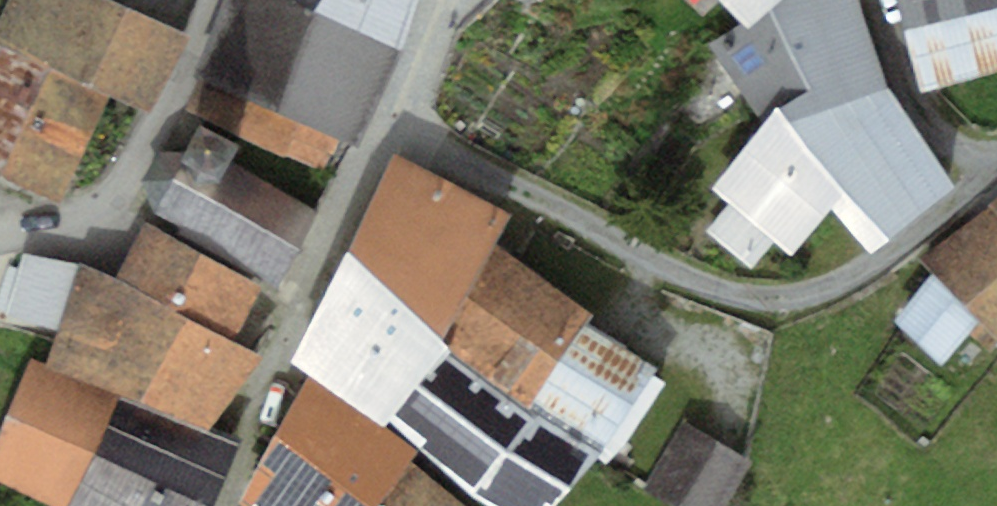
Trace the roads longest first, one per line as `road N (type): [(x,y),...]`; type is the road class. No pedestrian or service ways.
road 1 (residential): [(437,0),(400,101),(417,130),(711,290),(776,298),(829,287),(996,168)]
road 2 (residential): [(209,0),(171,104),(118,196),(77,225),(0,242)]

